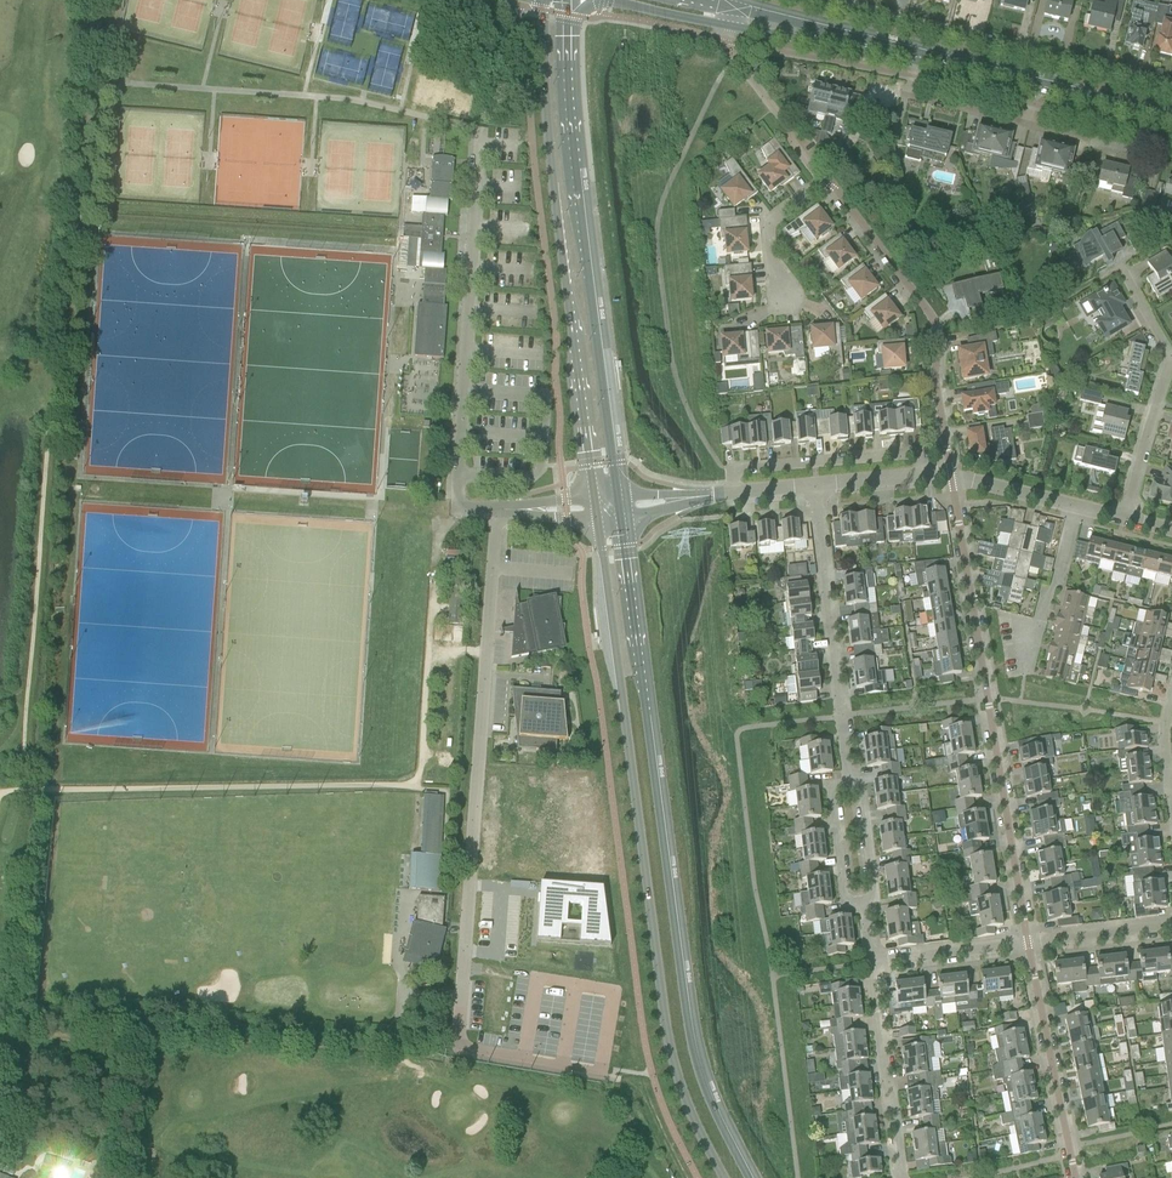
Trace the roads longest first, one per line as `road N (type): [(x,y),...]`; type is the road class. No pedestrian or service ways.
road 1 (secondary): [(753,1177),(692,1034),(620,513)]
road 2 (secondary): [(597,516),(668,1040),(696,1127),(723,1177)]
road 3 (secondary): [(546,0),(553,175),(595,497)]
road 4 (secondary): [(618,494),(573,175),(567,0)]
road 5 (residential): [(1027,945),(951,479)]
road 6 (unclassified): [(478,145),(456,501),(499,513)]
road 7 (residential): [(1171,90),(806,0)]
road 8 (unclassified): [(499,513),(470,886)]
road 9 (residential): [(951,479),(934,319),(826,182)]
road 10 (secondary): [(1156,114),(846,42)]
road 11 (residential): [(847,784),(816,488)]
road 12 (residential): [(736,496),(732,472),(921,453),(925,478)]
road 13 (residential): [(1075,1177),(1027,945)]
road 14 (residential): [(902,1177),(894,1165),(871,964)]
road 15 (residential): [(1026,662),(1074,508)]
road 16 (residential): [(1171,368),(1125,520)]
road 17 (residential): [(871,964),(1027,945)]
road 18 (residential): [(861,902),(844,904),(830,786),(847,784)]
road 19 (residential): [(777,310),(774,226),(826,182)]
road 20 (residential): [(847,784),(861,782),(875,900),(861,902)]
road 21 (residential): [(1027,945),(1171,927)]
road 22 (residential): [(1171,826),(1163,738),(1171,693)]
road 23 (residential): [(1074,508),(951,479)]

